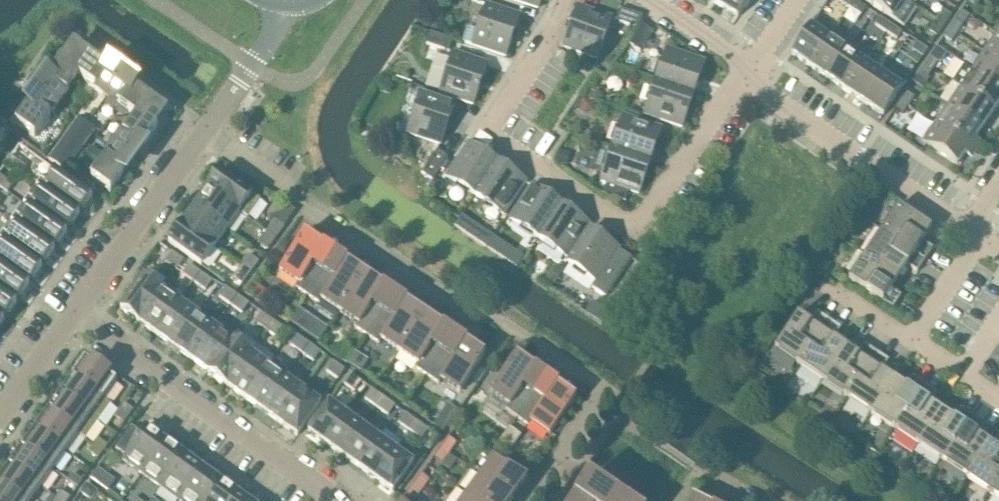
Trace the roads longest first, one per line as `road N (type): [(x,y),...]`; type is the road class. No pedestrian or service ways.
road 1 (residential): [(743,78),(635,230),(487,129),(564,0)]
road 2 (residential): [(569,385),(207,134)]
road 3 (residential): [(330,500),(73,320)]
road 4 (residential): [(743,78),(965,227)]
road 5 (residential): [(73,320),(207,134)]
road 6 (residential): [(207,134),(293,2)]
road 7 (residential): [(911,347),(983,239)]
road 8 (residential): [(0,423),(73,320)]
road 9 (residential): [(652,0),(709,38),(743,78)]

